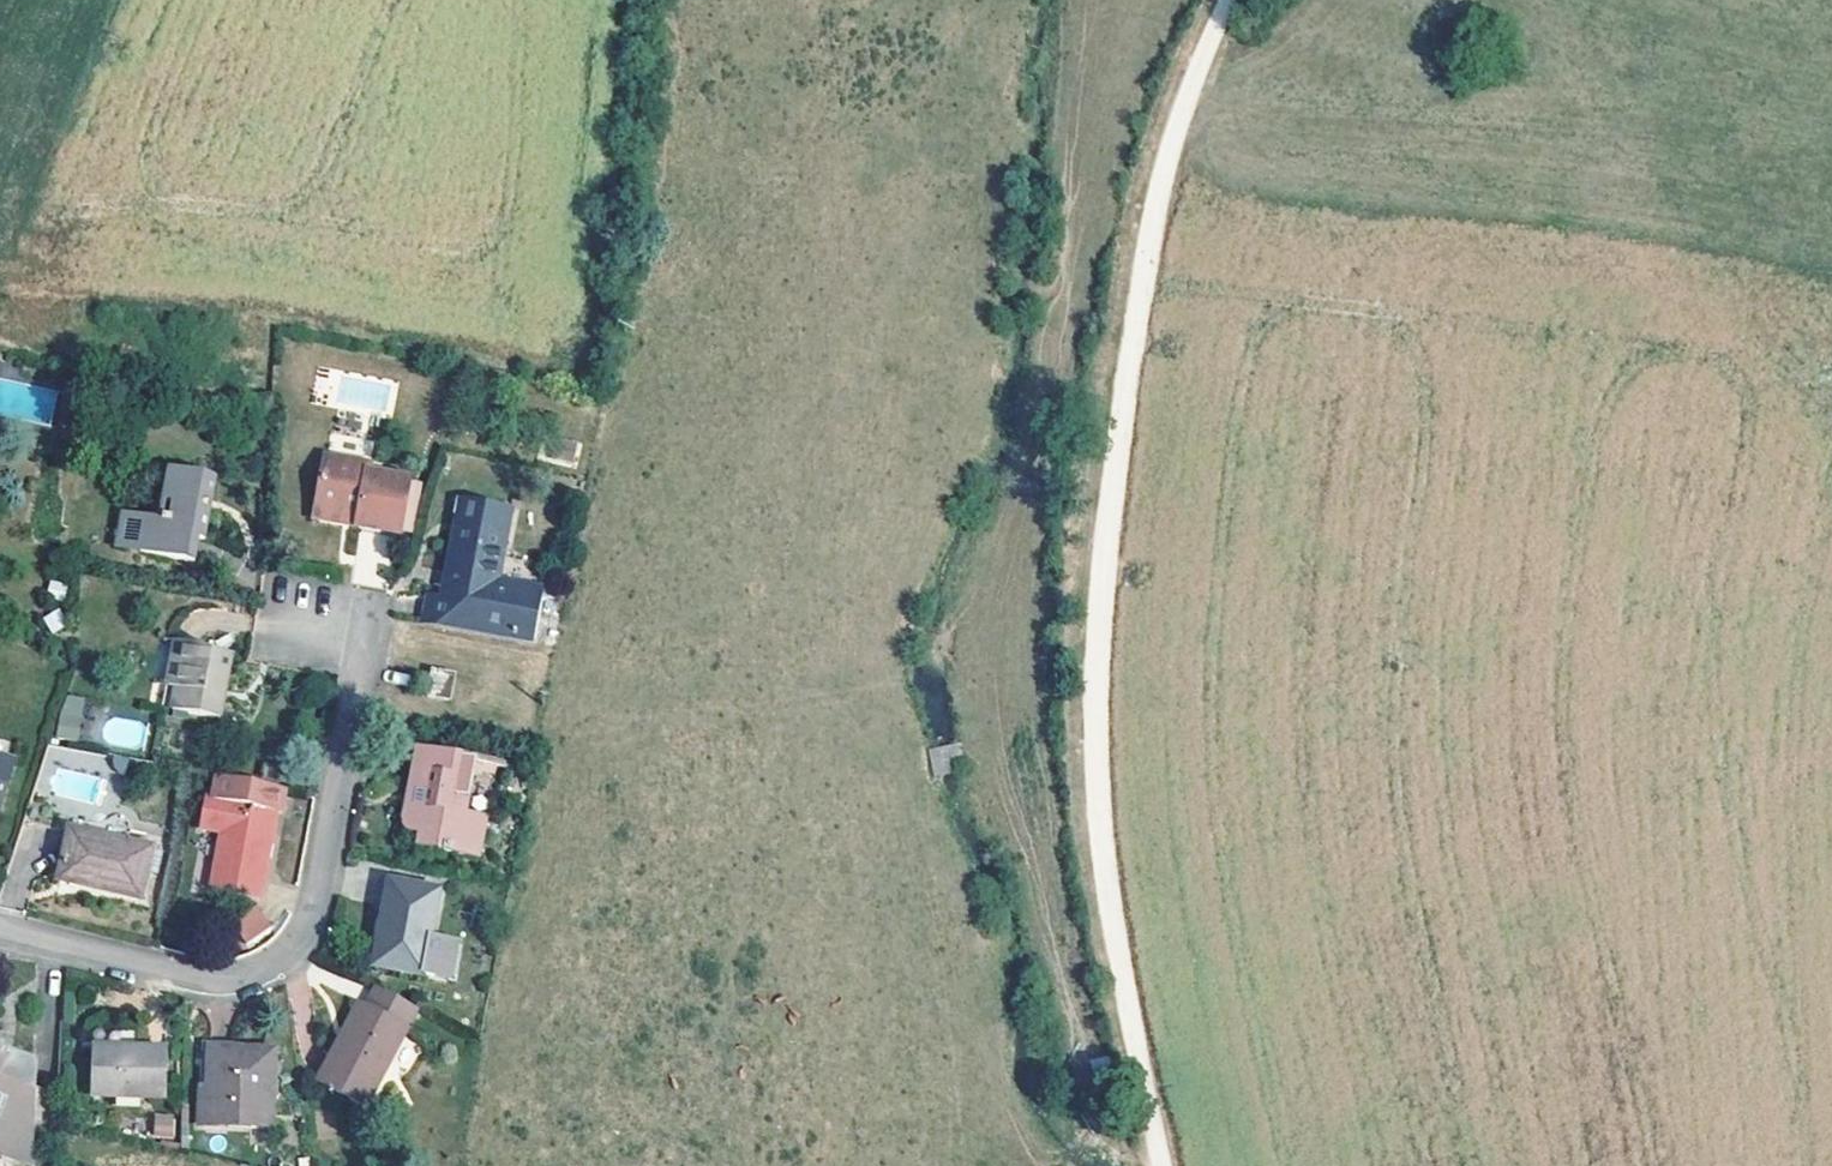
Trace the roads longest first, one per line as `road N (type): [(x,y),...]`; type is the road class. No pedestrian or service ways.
road 1 (unclassified): [(1238,0),(1187,114),(1151,275),(1101,621),(1102,808),(1140,1057),(1166,1165)]
road 2 (residential): [(0,937),(233,994),(307,949),(364,676),(329,630)]

